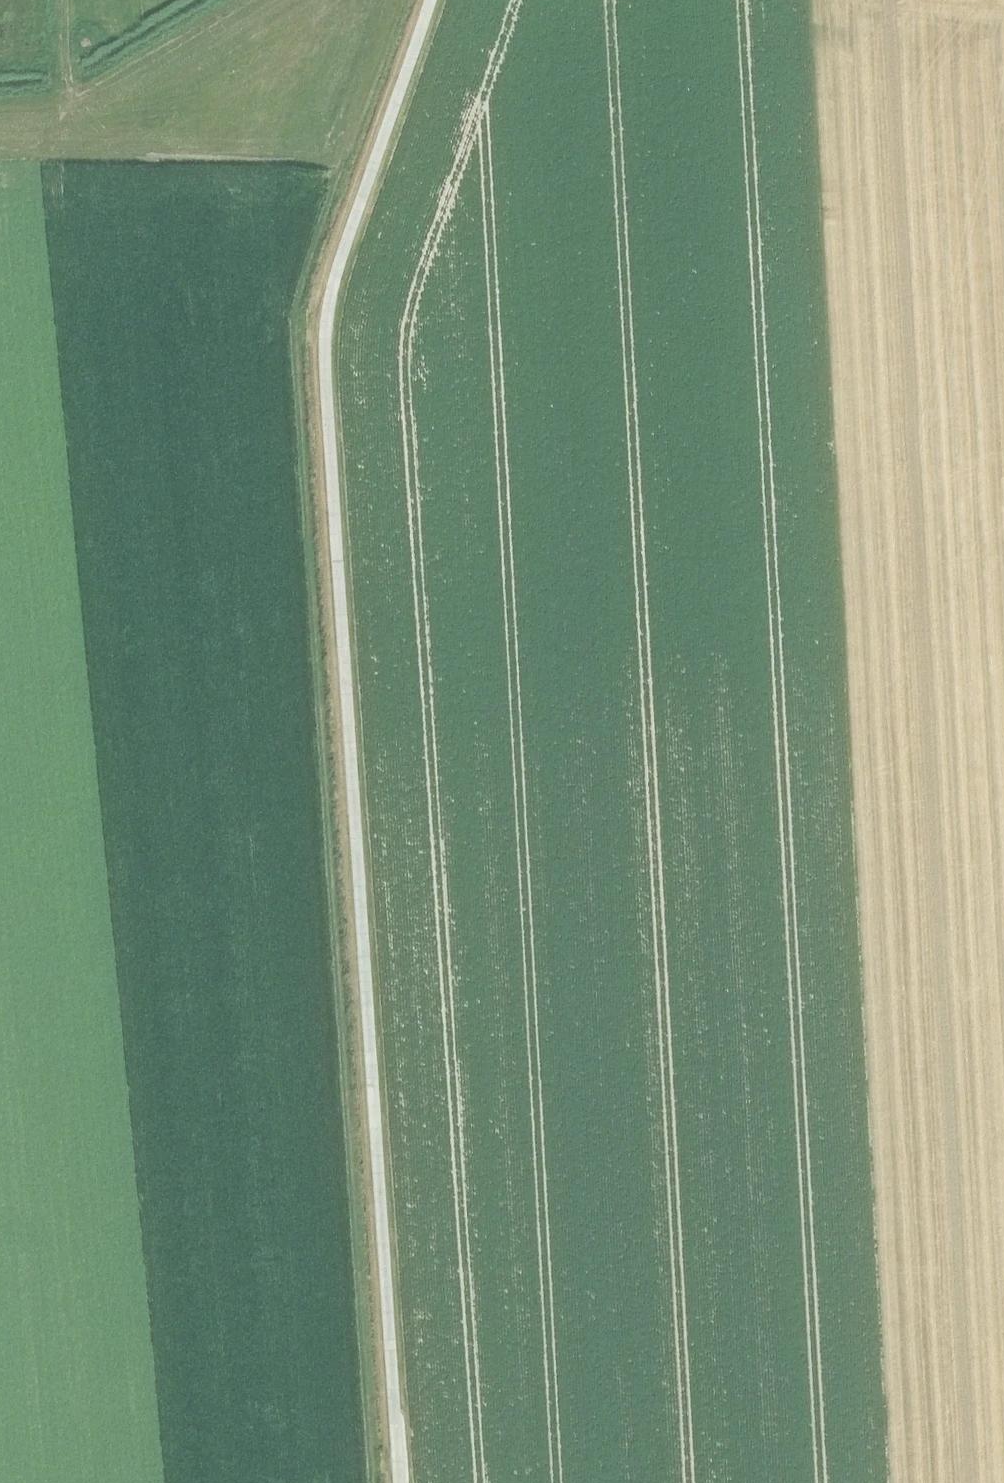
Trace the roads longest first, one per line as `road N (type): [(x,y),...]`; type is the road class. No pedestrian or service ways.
road 1 (unclassified): [(431,0),(340,261),(325,361),(400,1482)]

